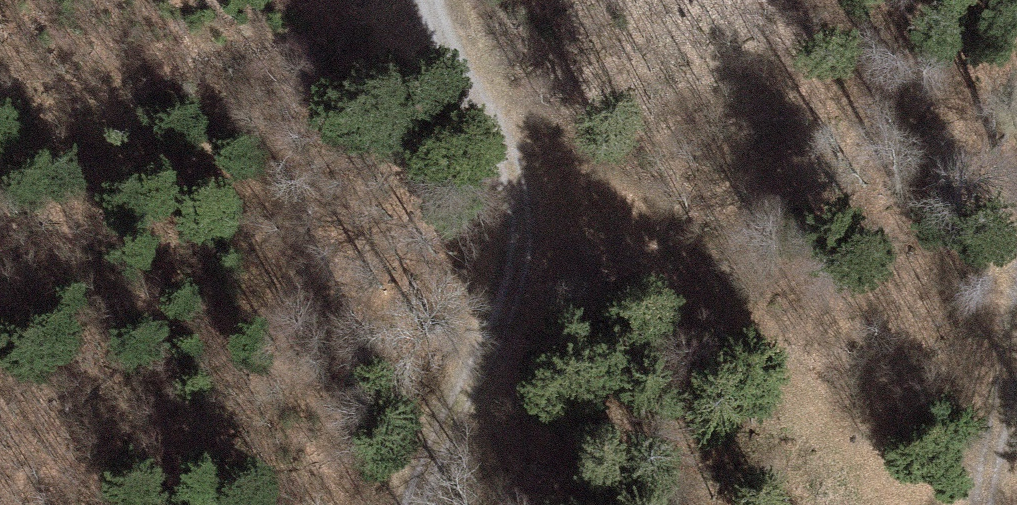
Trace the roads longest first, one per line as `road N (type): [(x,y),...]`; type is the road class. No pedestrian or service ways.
road 1 (track): [(420,504),(504,308),(523,203),(518,155),(448,52),(430,0)]
road 2 (track): [(903,504),(620,191),(518,155)]
road 3 (track): [(1016,296),(983,504)]

